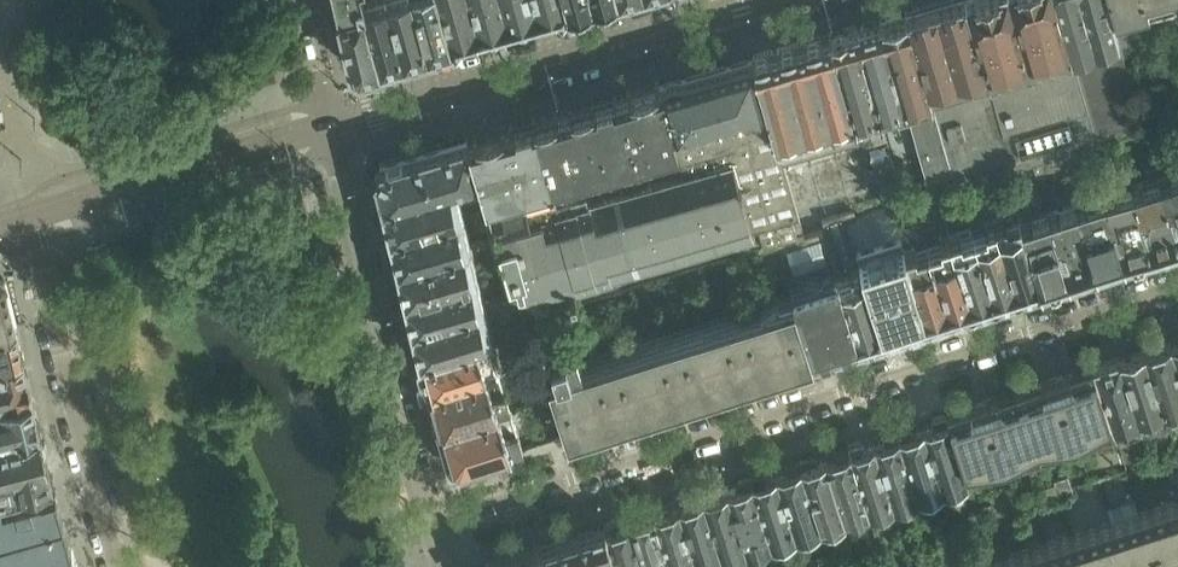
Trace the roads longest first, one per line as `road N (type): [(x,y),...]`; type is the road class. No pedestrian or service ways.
road 1 (residential): [(1177,286),(431,524)]
road 2 (residential): [(770,0),(325,126)]
road 3 (residential): [(431,524),(325,126)]
road 4 (residential): [(20,220),(40,264),(122,566)]
road 5 (residential): [(325,126),(20,220)]
road 6 (residential): [(325,126),(299,0)]

